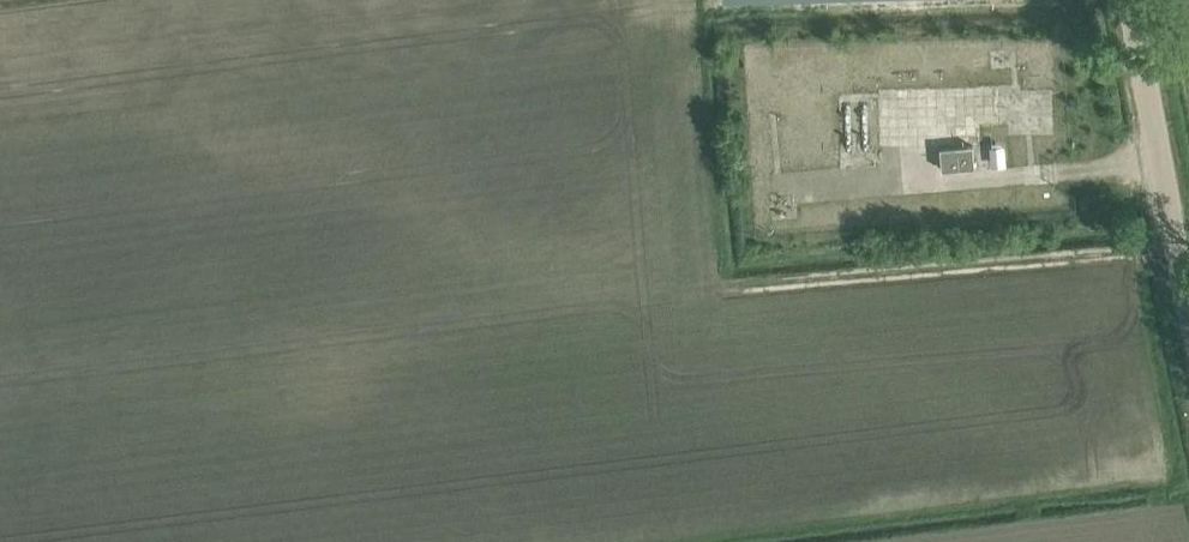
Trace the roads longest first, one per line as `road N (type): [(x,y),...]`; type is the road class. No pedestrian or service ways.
road 1 (unclassified): [(1188,326),(1129,0)]

